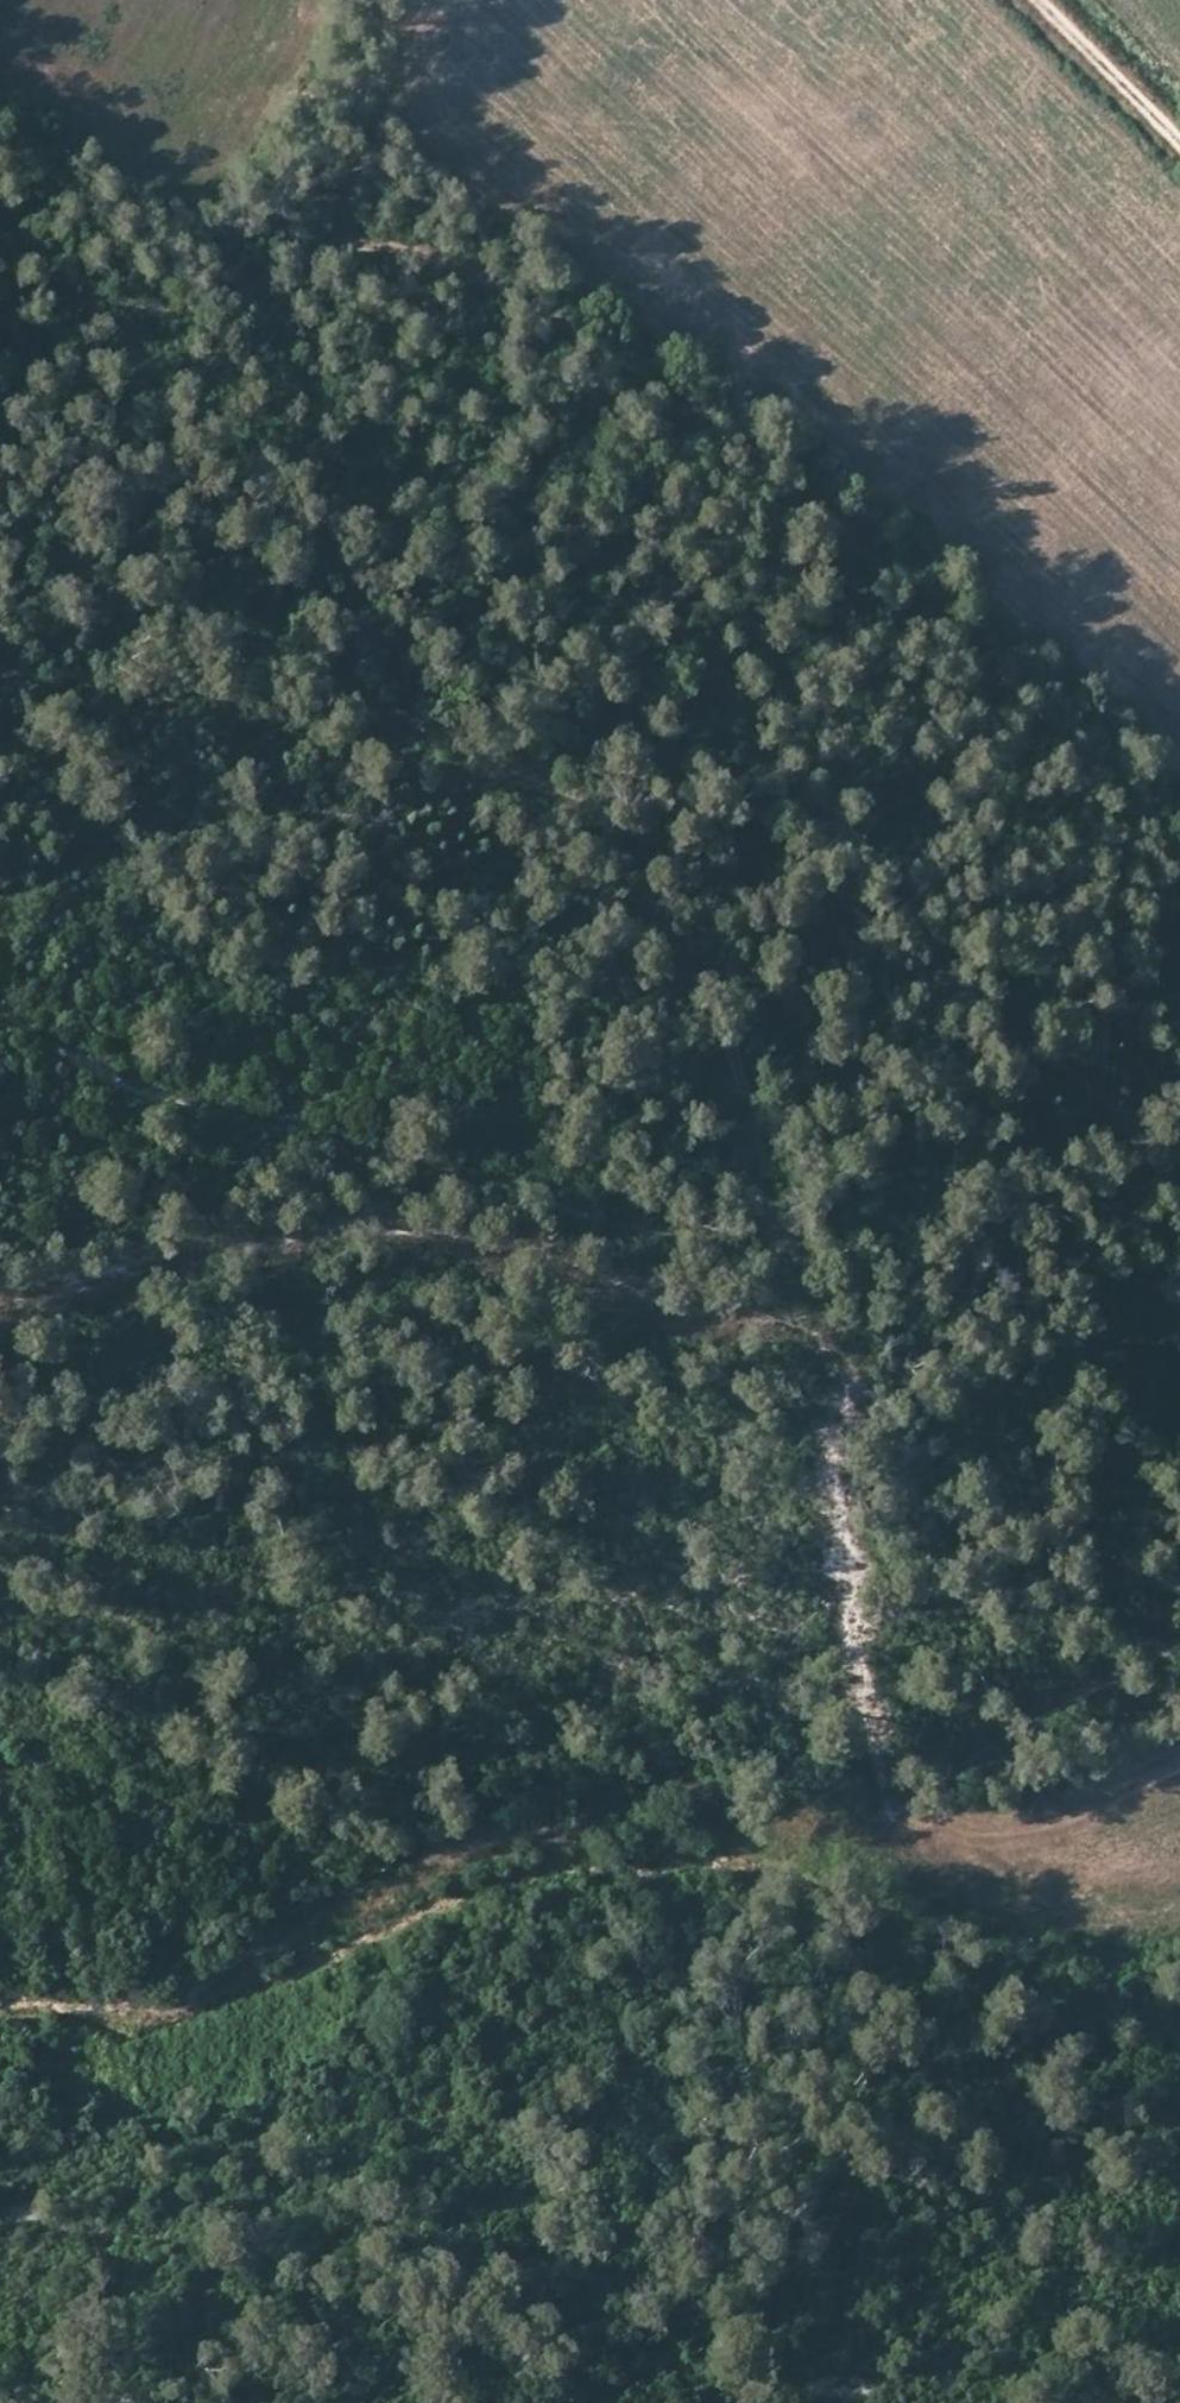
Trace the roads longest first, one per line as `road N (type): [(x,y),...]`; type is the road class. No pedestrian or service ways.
road 1 (track): [(0,2008),(64,2018),(241,2004),(429,1906),(605,1862),(773,1863),(999,1925),(1179,1944)]
road 2 (track): [(1044,0),(1179,137)]

